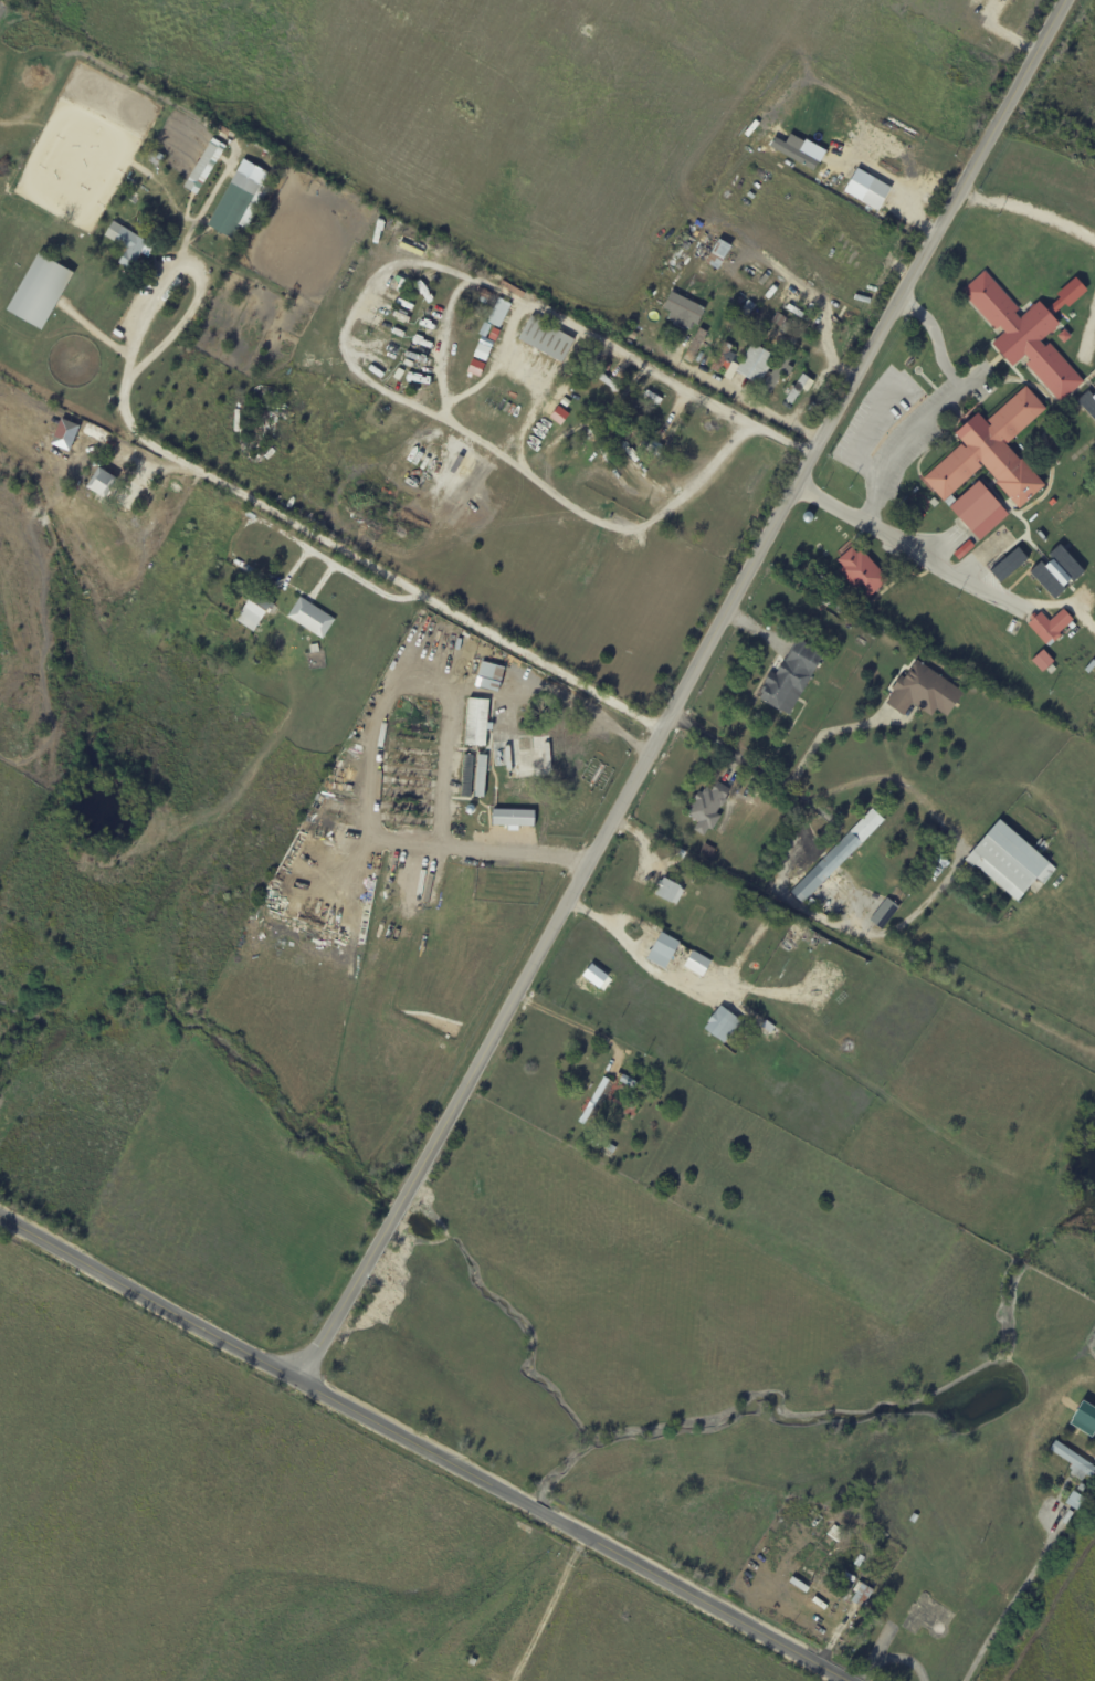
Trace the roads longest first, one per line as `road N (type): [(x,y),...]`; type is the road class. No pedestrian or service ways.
road 1 (residential): [(1066,0),(299,1377)]
road 2 (tertiary): [(859,1680),(0,1218)]
road 3 (residential): [(439,0),(593,87)]

